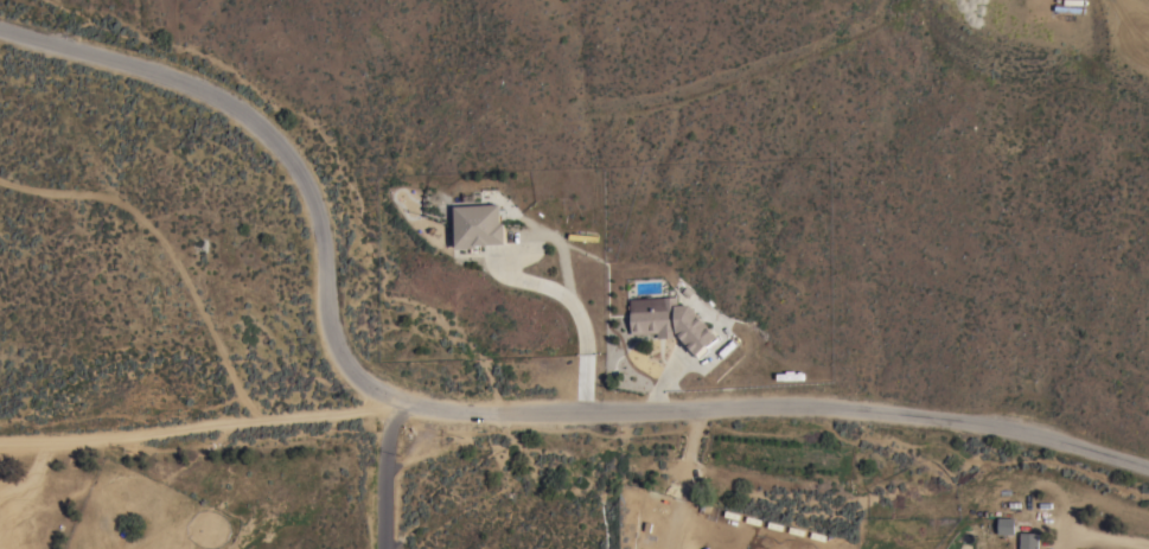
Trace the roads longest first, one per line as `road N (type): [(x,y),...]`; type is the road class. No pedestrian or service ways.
road 1 (residential): [(0,28),(190,85),(266,129),(305,180),(319,215),(334,338),(355,371),(384,394),(509,414),(823,404),(1043,436),(1148,468)]
road 2 (residential): [(0,424),(254,420),(414,403)]
road 3 (residential): [(704,409),(667,548)]
road 4 (residential): [(385,548),(385,411)]

